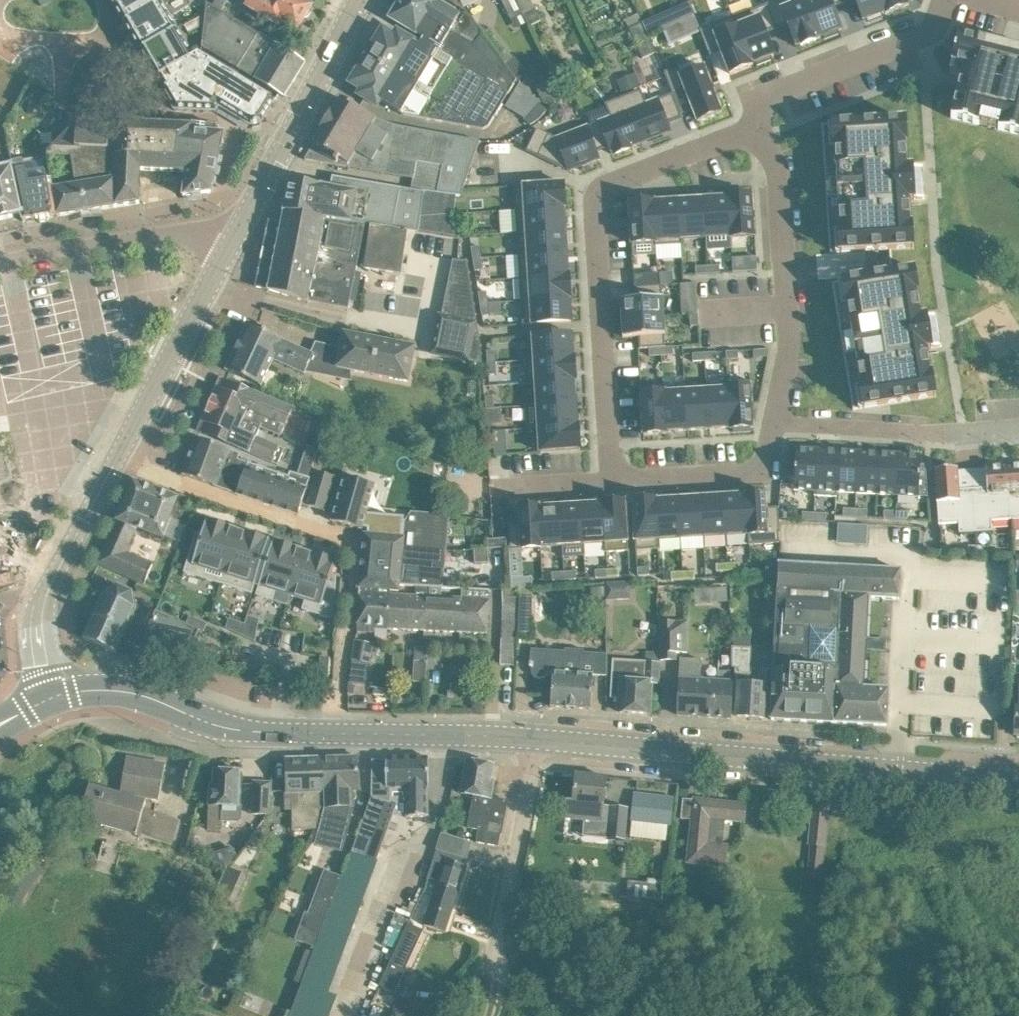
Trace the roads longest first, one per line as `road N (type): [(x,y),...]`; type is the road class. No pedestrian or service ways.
road 1 (secondary): [(1018,777),(538,740)]
road 2 (residential): [(760,127),(594,190),(609,480)]
road 3 (residential): [(114,461),(357,543),(340,734)]
road 4 (residential): [(774,422),(788,318),(775,168),(760,127)]
road 5 (secondary): [(340,734),(222,726),(125,691),(51,698)]
road 6 (tertiary): [(228,248),(357,0)]
road 7 (tertiary): [(51,698),(40,597),(114,461)]
road 8 (residential): [(760,127),(752,100),(933,33),(944,0)]
road 9 (tertiary): [(114,461),(228,248)]
road 10 (residential): [(228,248),(186,230),(0,262)]
road 11 (unclassified): [(538,740),(500,962)]
road 12 (residential): [(609,480),(761,470),(774,422)]
road 13 (secondary): [(538,740),(340,734)]
road 14 (residential): [(774,422),(940,434)]

